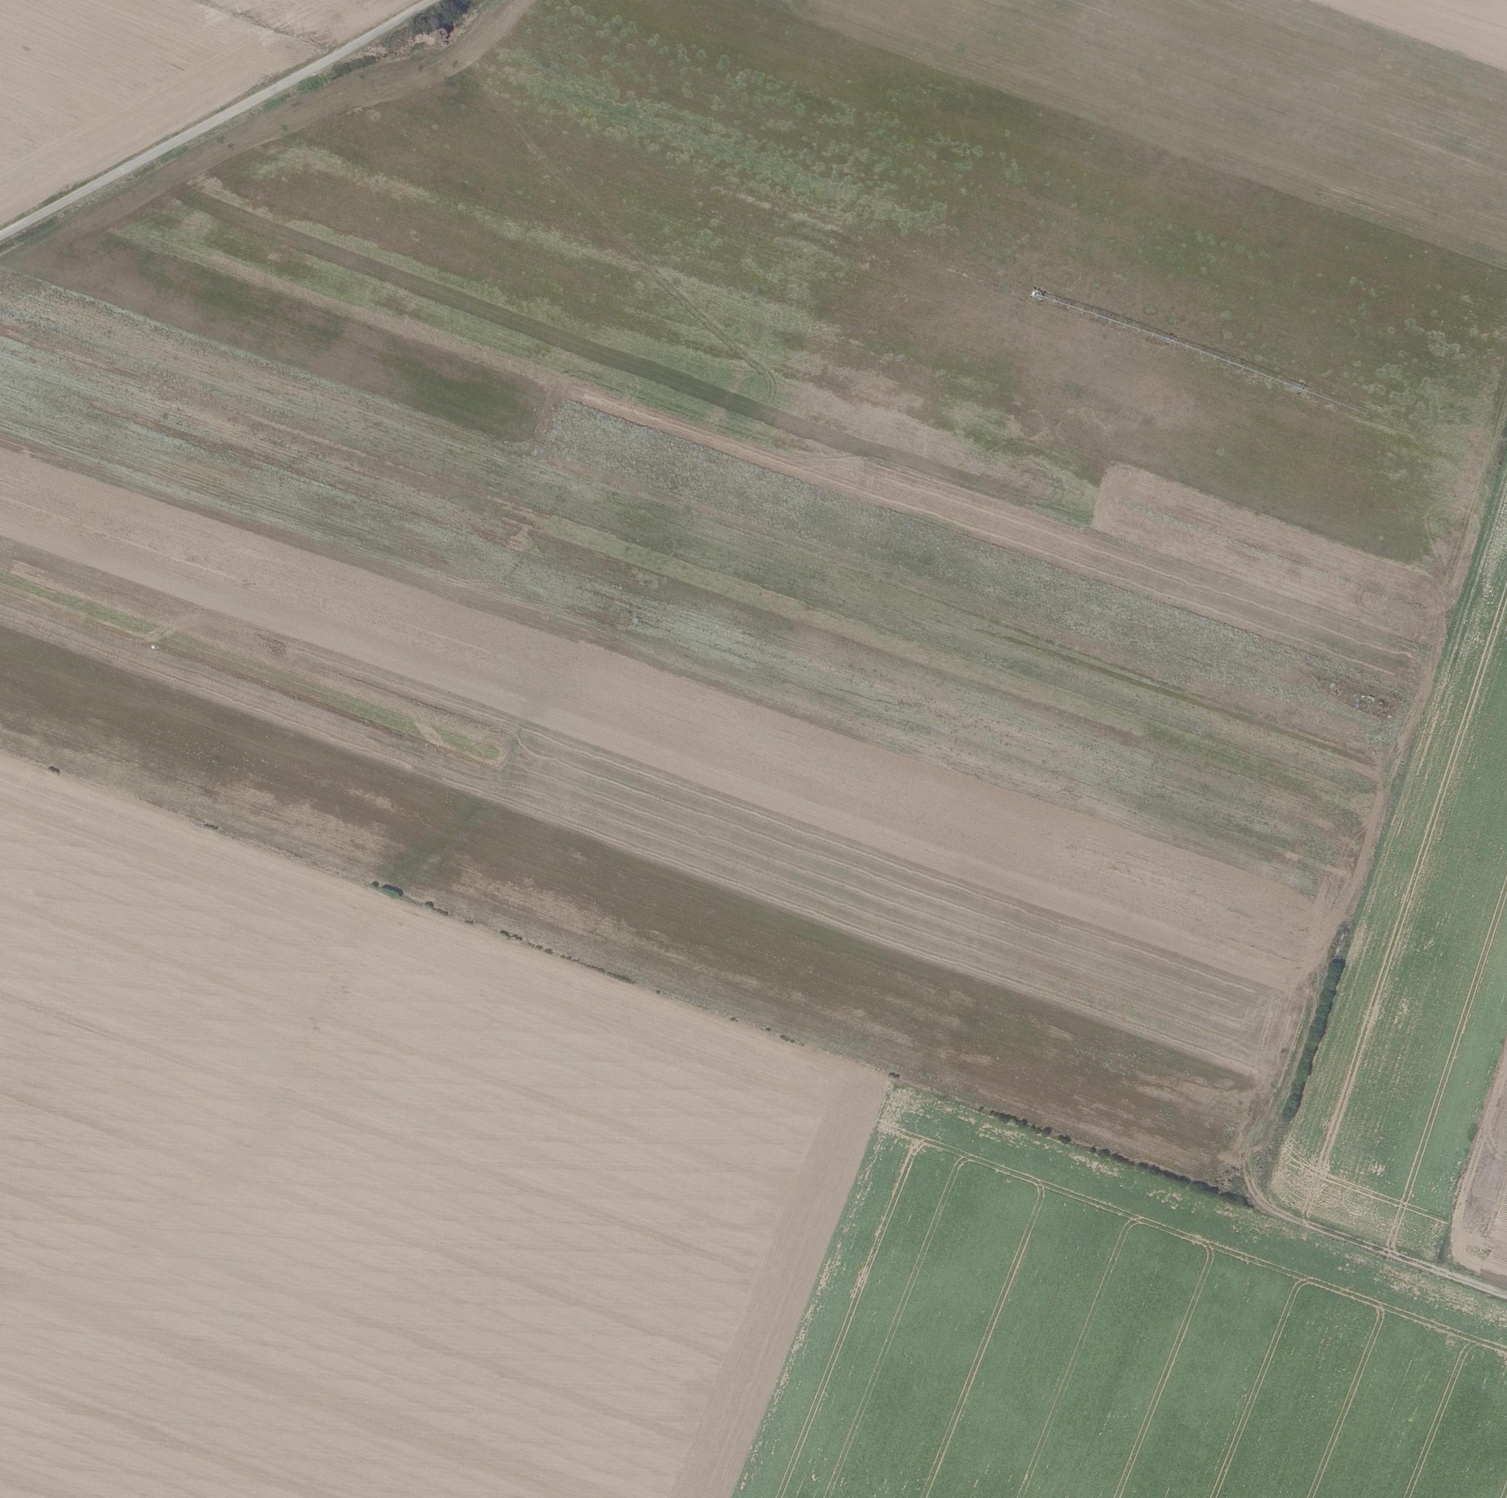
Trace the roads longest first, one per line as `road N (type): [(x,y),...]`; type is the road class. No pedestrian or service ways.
road 1 (track): [(0,232),(435,0)]
road 2 (track): [(1506,1294),(1286,1217)]

